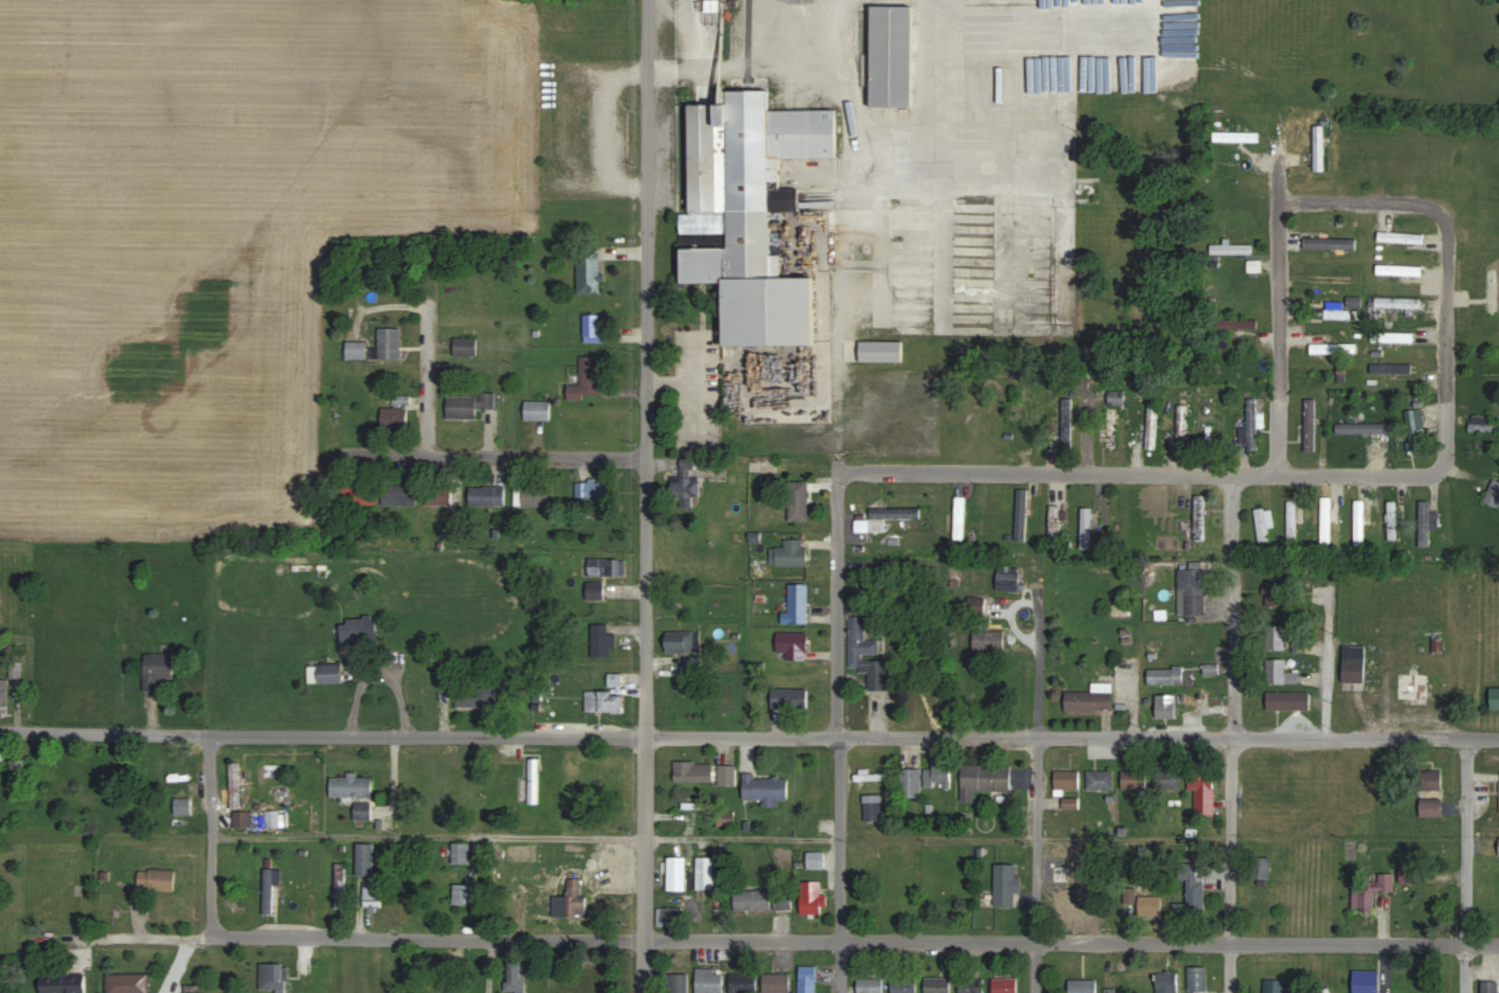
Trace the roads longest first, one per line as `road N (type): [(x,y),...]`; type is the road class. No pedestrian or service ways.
road 1 (residential): [(1498,738),(0,732)]
road 2 (residential): [(1498,943),(21,937)]
road 3 (residential): [(839,471),(1433,472),(1449,448),(1449,225),(1416,202),(1279,199)]
road 4 (residential): [(644,992),(651,0)]
road 5 (residential): [(842,992),(839,471)]
road 6 (residential): [(1231,992),(1232,475)]
road 7 (residential): [(1034,992),(1034,603)]
road 8 (residential): [(647,461),(345,456)]
road 9 (residential): [(1279,199),(1277,474)]
road 10 (residential): [(1464,992),(1463,738)]
road 11 (residential): [(431,457),(429,314),(411,307),(363,313)]
road 12 (residential): [(209,937),(209,735)]

